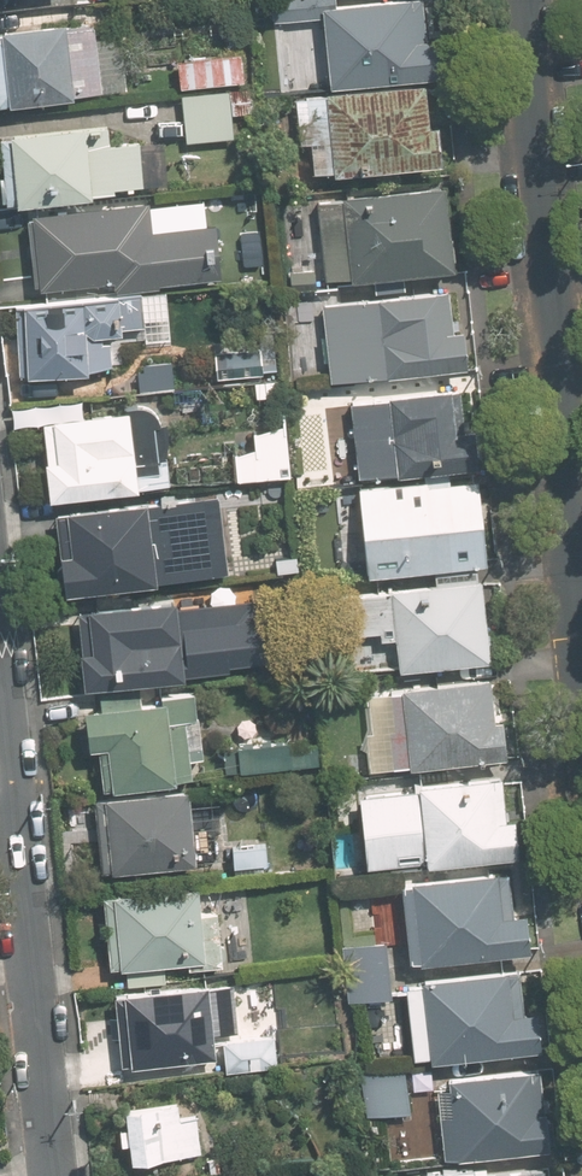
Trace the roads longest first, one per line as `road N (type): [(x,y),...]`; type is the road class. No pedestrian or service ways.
road 1 (residential): [(581,525),(524,0)]
road 2 (residential): [(49,1175),(0,731)]

